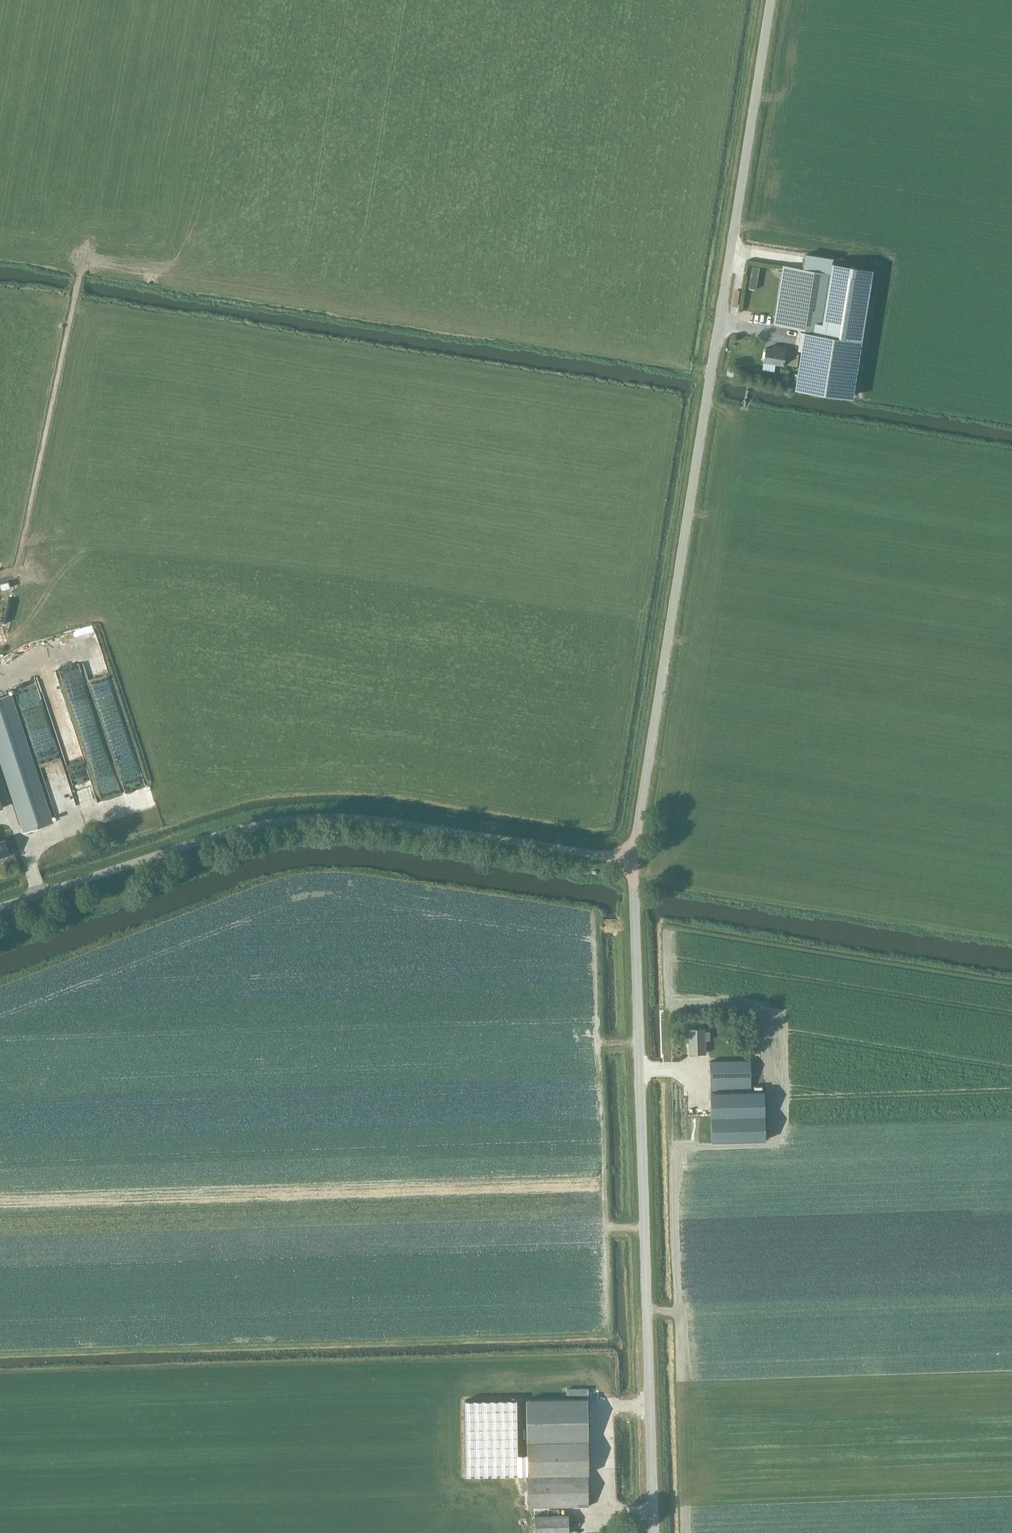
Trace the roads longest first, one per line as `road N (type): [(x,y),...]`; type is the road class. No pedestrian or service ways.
road 1 (unclassified): [(634,861),(772,0)]
road 2 (unclassified): [(654,1532),(634,861)]
road 3 (unclassified): [(0,907),(290,818),(457,832),(634,861)]

